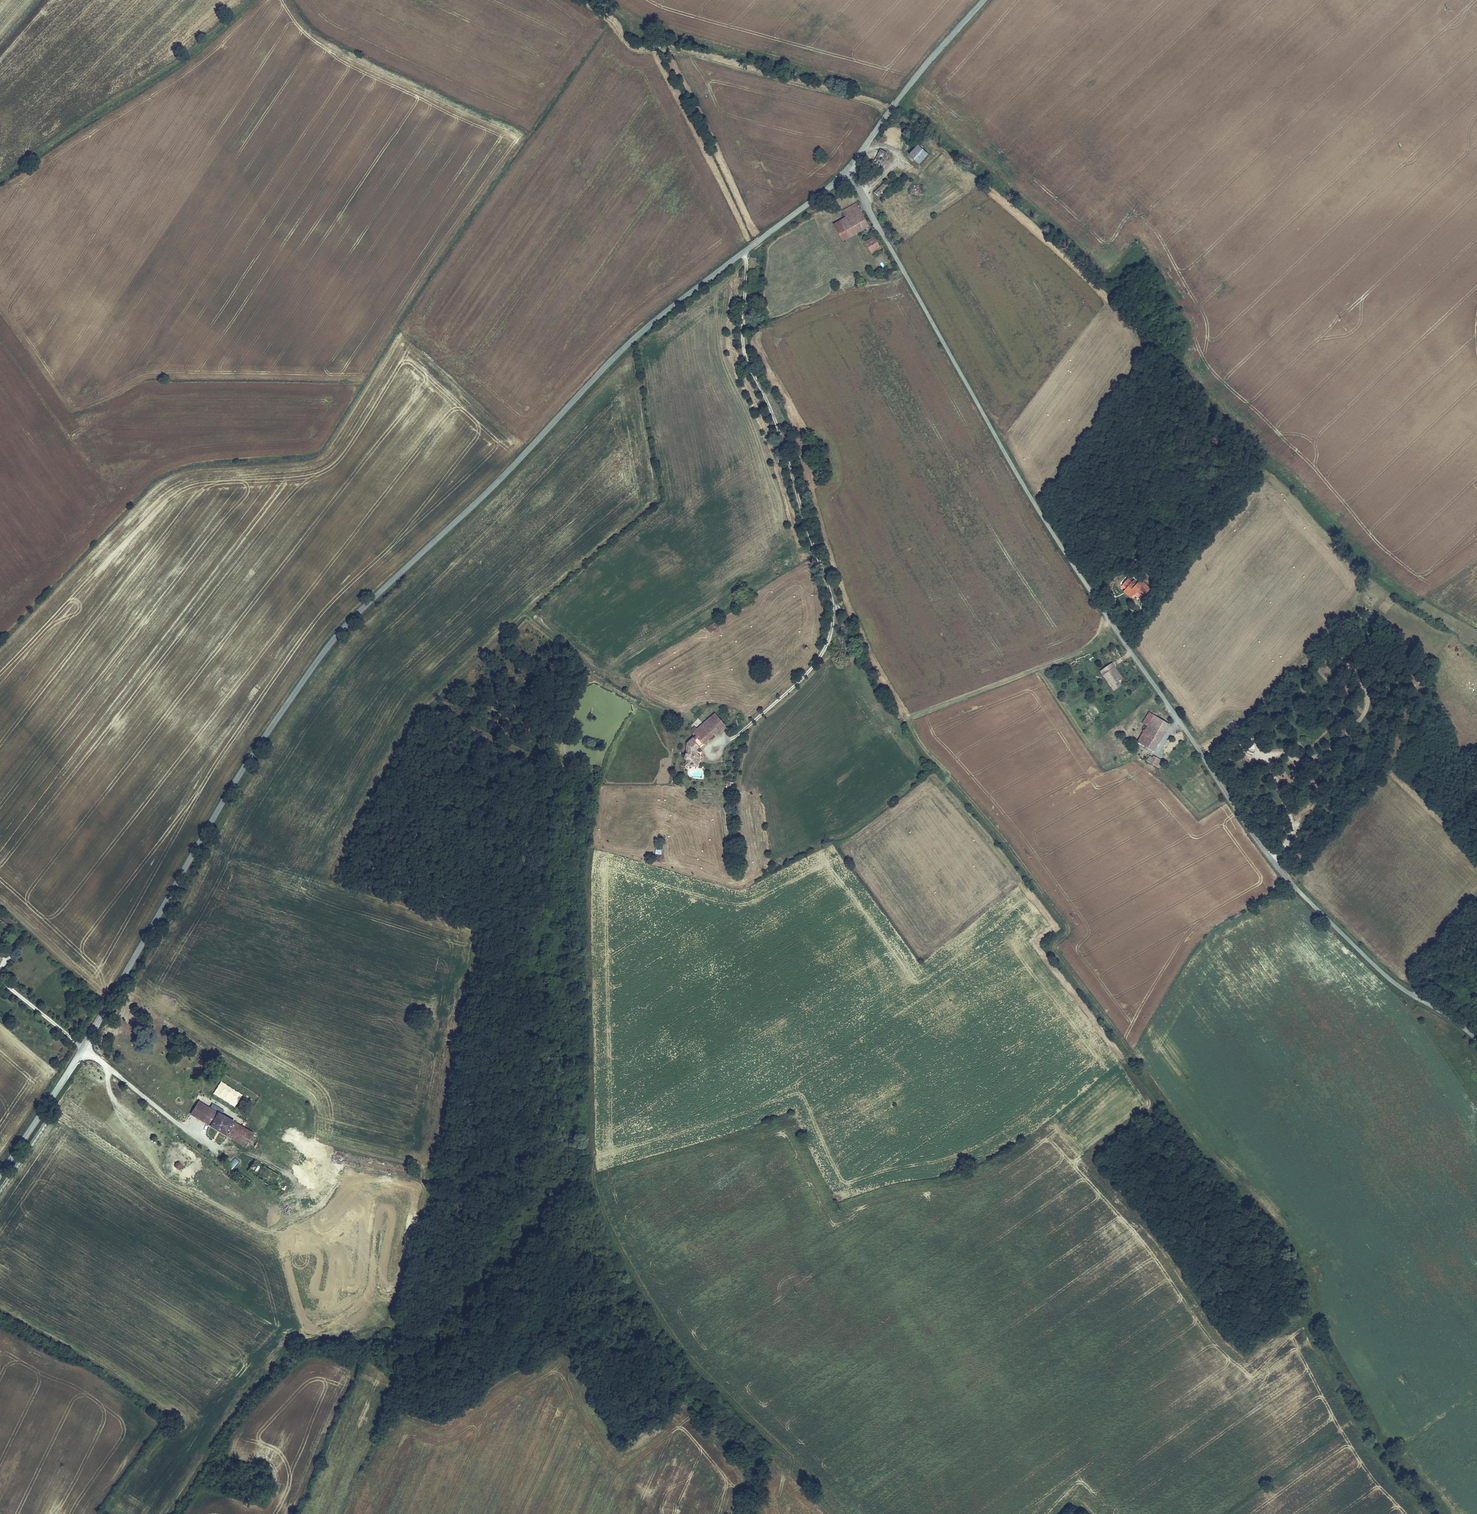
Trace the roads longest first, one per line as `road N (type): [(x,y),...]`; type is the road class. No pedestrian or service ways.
road 1 (unclassified): [(846,173),(622,350),(332,641),(265,735),(0,1175)]
road 2 (unclassified): [(846,173),(1033,504),(1263,848),(1325,918),(1476,1039)]
road 3 (track): [(887,114),(863,99),(690,53),(636,51),(576,0)]
road 4 (track): [(0,180),(182,60),(249,0)]
road 5 (unclassified): [(983,0),(846,173)]

